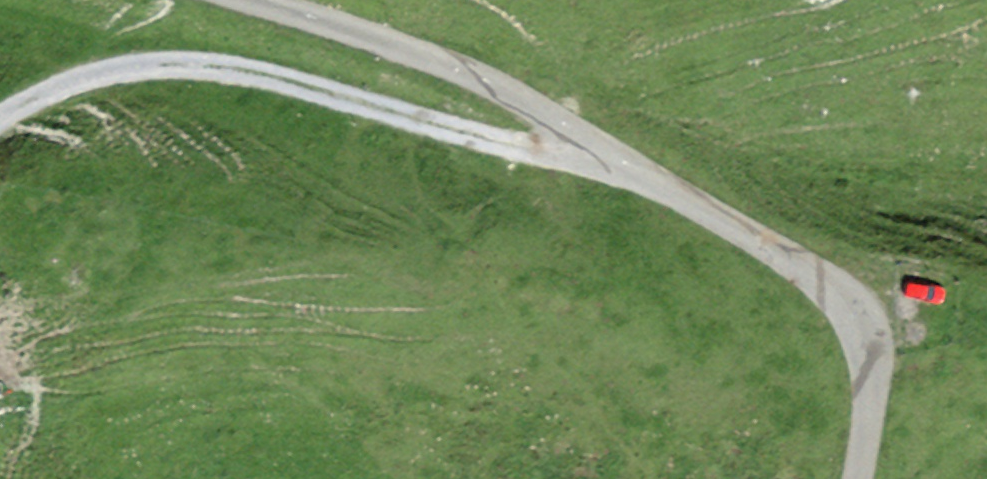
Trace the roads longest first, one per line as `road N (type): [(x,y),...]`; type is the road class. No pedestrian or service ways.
road 1 (track): [(860,478),(875,403),(872,343),(855,306),(813,271),(524,98),(443,61),(260,0)]
road 2 (track): [(0,114),(84,76),(138,62),(195,60),(255,68),(656,180)]

